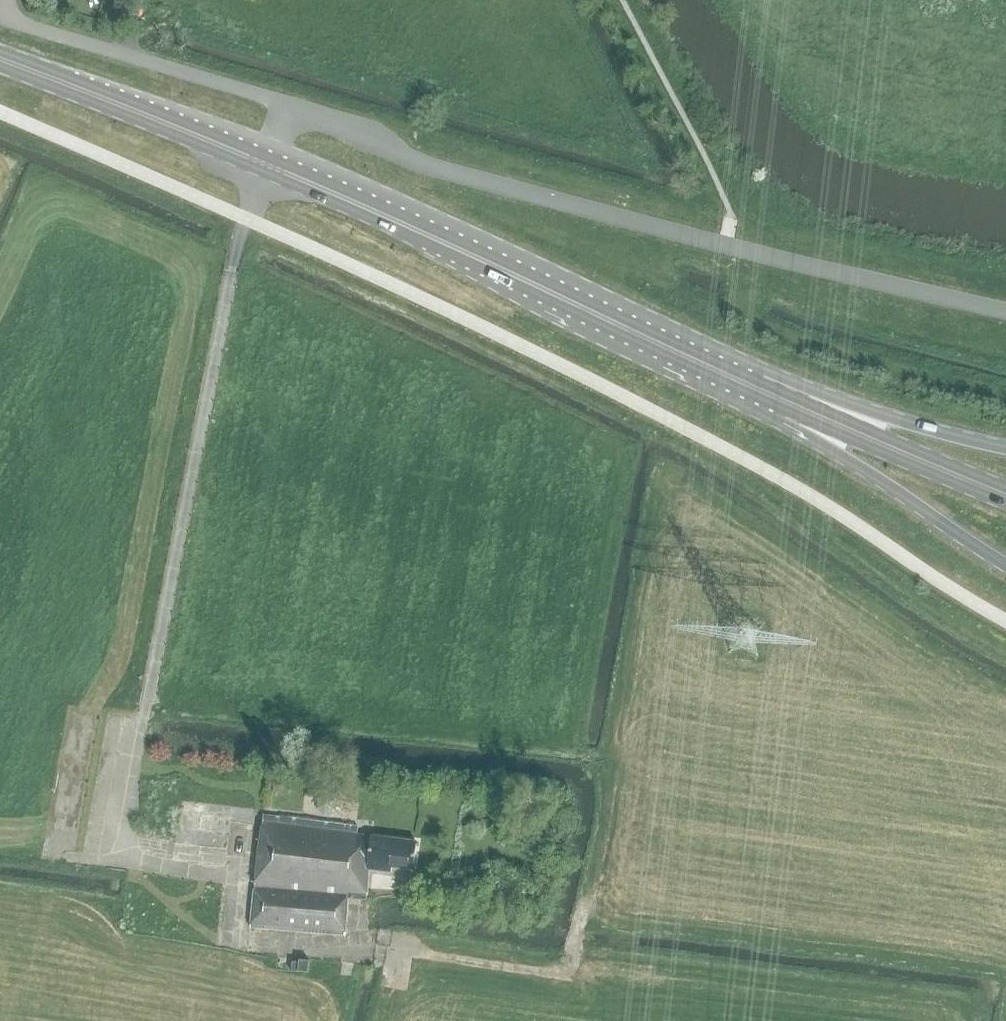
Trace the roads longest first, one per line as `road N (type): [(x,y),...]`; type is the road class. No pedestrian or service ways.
road 1 (unclassified): [(1005,310),(427,164),(349,123),(0,17)]
road 2 (primary): [(761,393),(262,164),(0,60)]
road 3 (primary): [(761,393),(842,459),(1005,568)]
road 4 (primary): [(1005,497),(761,393)]
road 5 (primary): [(1005,449),(761,393)]

